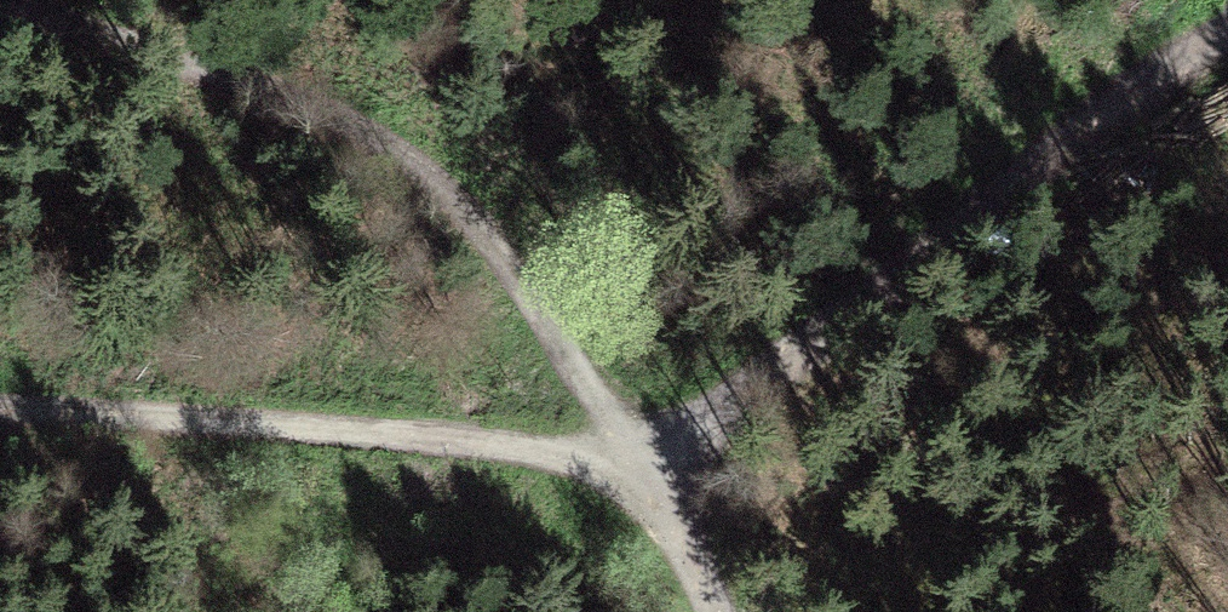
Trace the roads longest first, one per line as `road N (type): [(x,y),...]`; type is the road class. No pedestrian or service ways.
road 1 (track): [(1227,47),(1180,64),(943,242),(735,434),(656,459)]
road 2 (track): [(142,0),(255,56),(397,160),(530,295),(656,459)]
road 3 (track): [(0,419),(656,459)]
road 4 (track): [(656,459),(713,611)]

